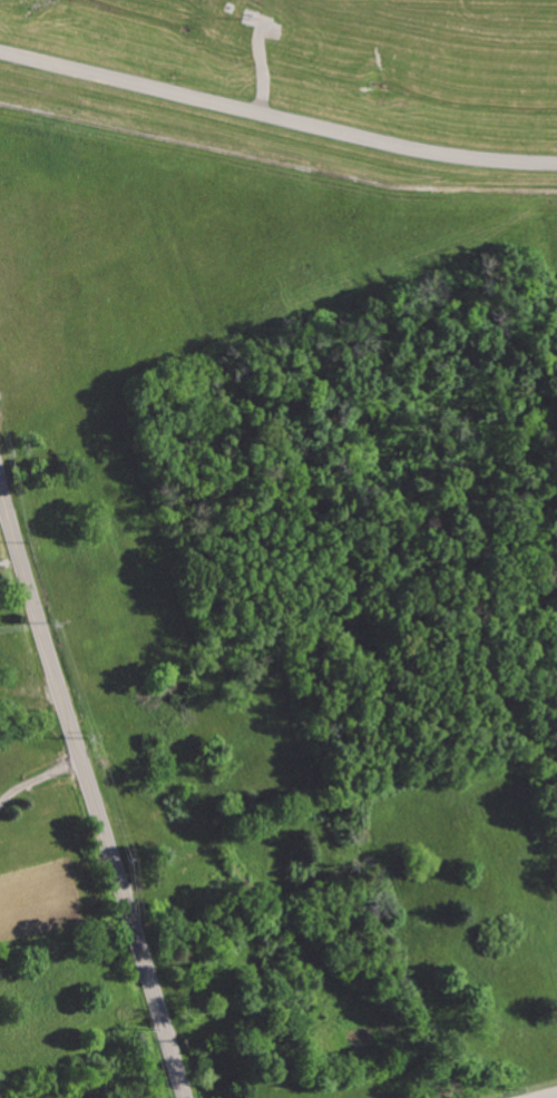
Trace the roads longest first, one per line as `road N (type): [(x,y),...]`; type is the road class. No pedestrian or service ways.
road 1 (tertiary): [(0,497),(186,1097)]

